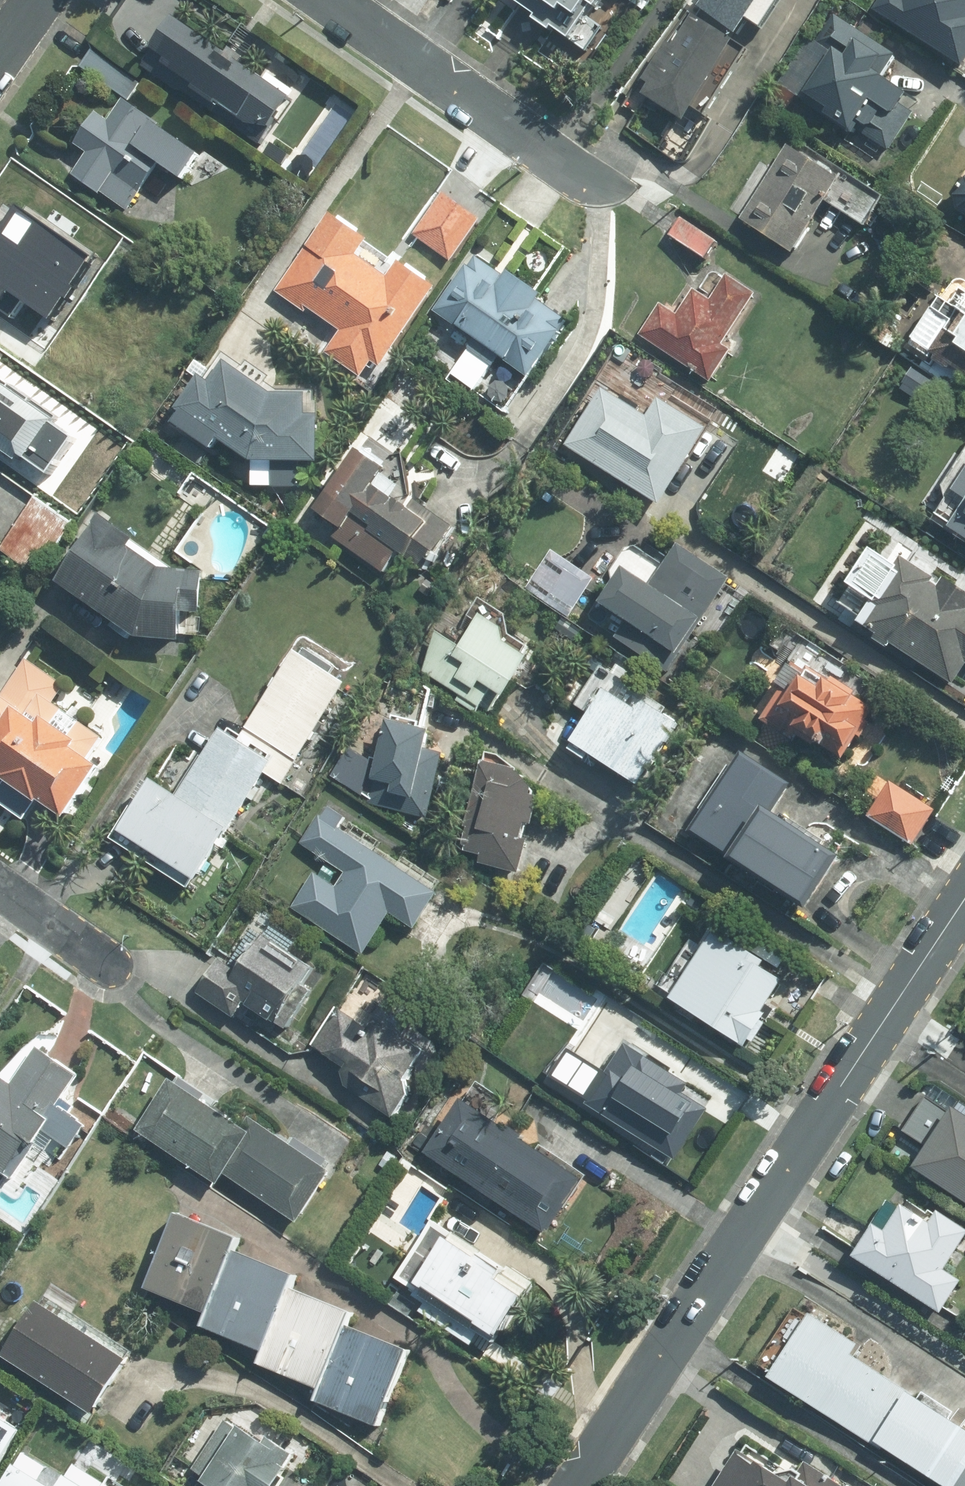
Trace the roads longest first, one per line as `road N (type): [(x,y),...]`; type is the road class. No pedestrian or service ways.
road 1 (residential): [(578,1485),(964,901)]
road 2 (residential): [(330,0),(599,189)]
road 3 (residential): [(114,965),(0,886)]

